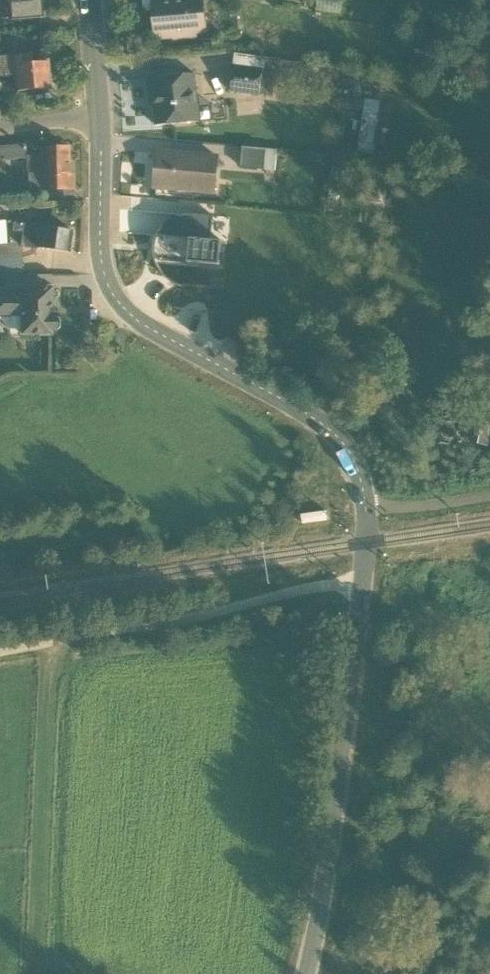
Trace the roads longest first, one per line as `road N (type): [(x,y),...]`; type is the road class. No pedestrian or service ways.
road 1 (unclassified): [(101,120),(101,246),(104,279),(120,306),(324,427),(358,471),(367,508)]
road 2 (unclassified): [(367,508),(306,973)]
road 3 (unclassified): [(367,508),(489,498)]

